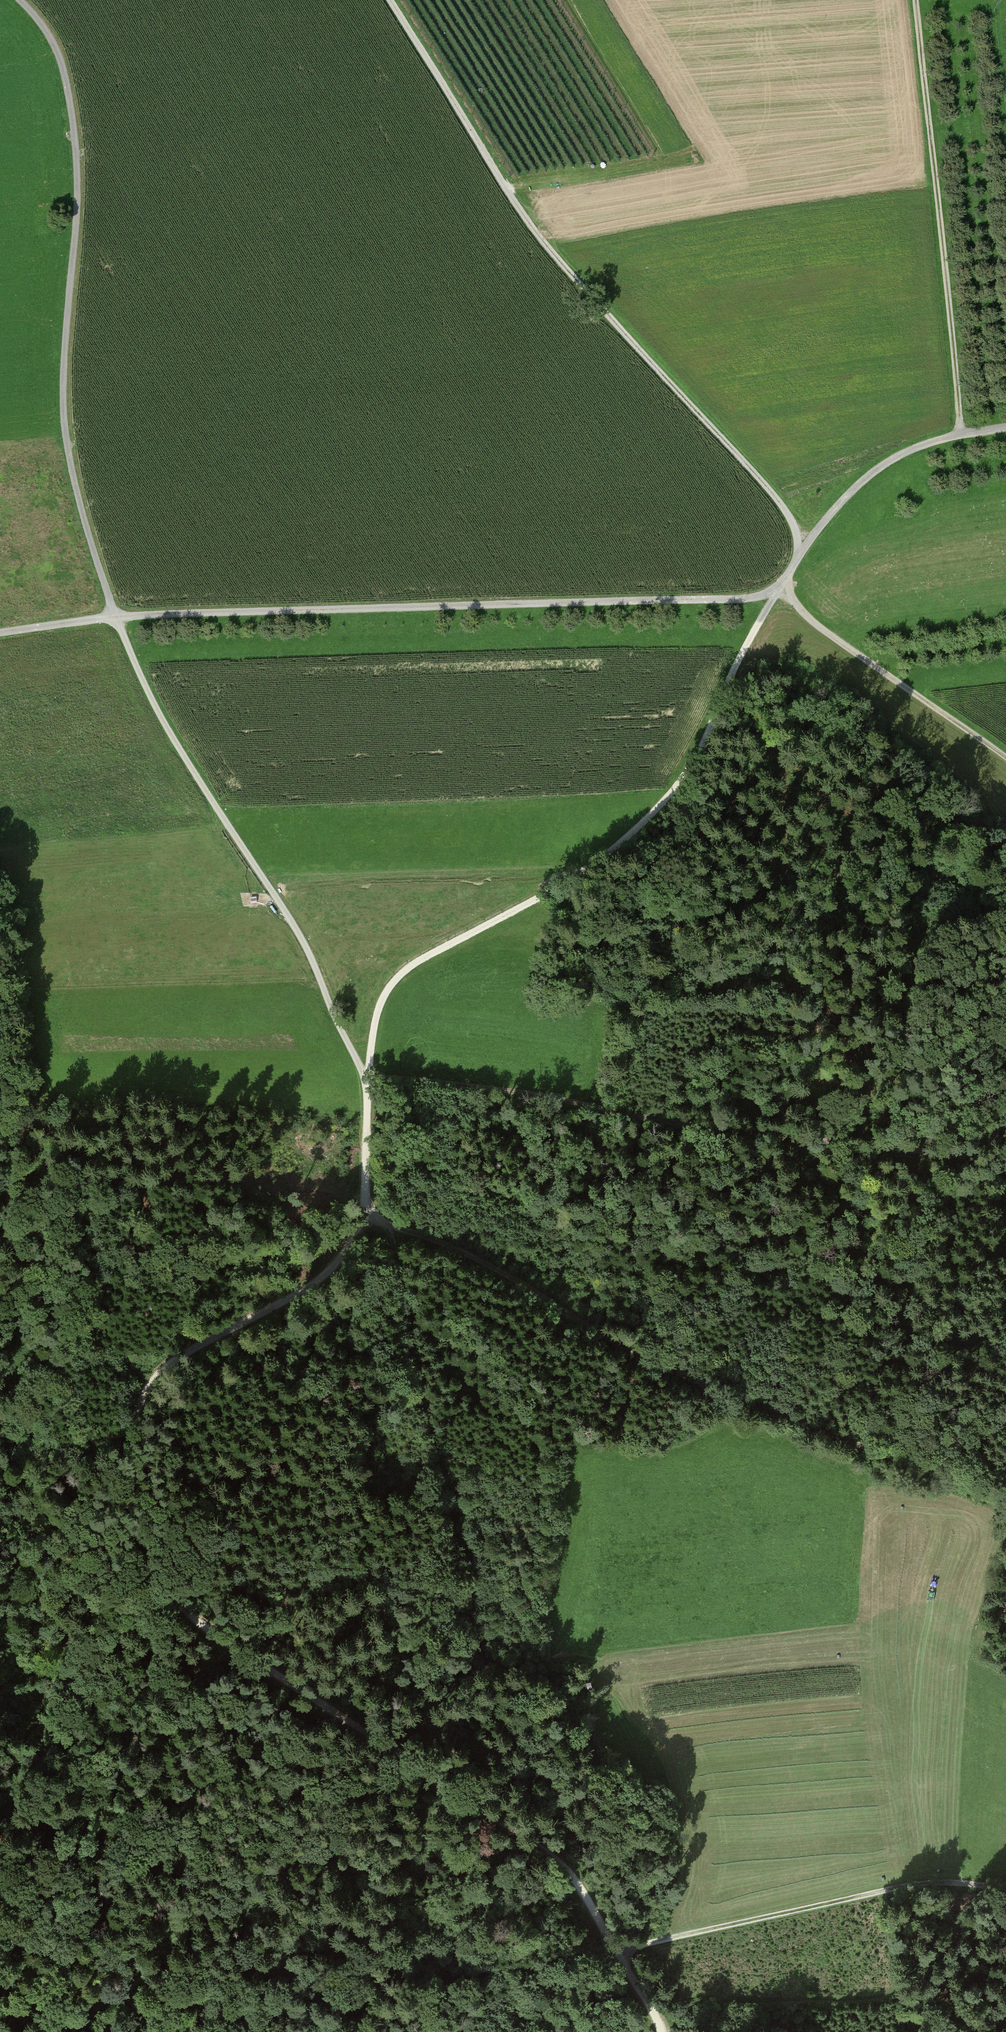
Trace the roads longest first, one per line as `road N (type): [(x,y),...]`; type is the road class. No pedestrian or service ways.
road 1 (track): [(614,1950),(590,1901),(553,1860),(232,1647),(164,1583),(135,1463),(136,1411),(178,1357),(305,1289),(351,1243),(367,1211),(366,1079),(301,938),(170,732),(114,618),(63,409),(73,187),(67,86),(43,25)]
road 2 (track): [(777,592),(679,783),(647,822),(606,859),(424,957),(389,986),(366,1079),(1005,1158)]
road 3 (track): [(0,635),(114,618),(777,592)]
road 4 (track): [(389,0),(574,281),(773,496),(805,548)]
road 5 (track): [(1005,1489),(865,1449),(611,1333),(464,1253),(383,1221)]
road 6 (track): [(367,1211),(392,1238),(486,1655),(470,1670),(300,1692)]
road 7 (track): [(0,2006),(33,1994),(69,1957),(98,1838),(148,1709),(143,1588),(153,1545)]
road 8 (track): [(1005,1892),(913,1885),(614,1950),(663,2031)]
road 9 (track): [(960,434),(915,0)]
road 10 (track): [(244,2031),(301,1997),(327,1991),(614,1950)]
road 11 (track): [(777,592),(875,470),(928,444),(1005,427)]
road 12 (track): [(777,592),(1005,752)]

